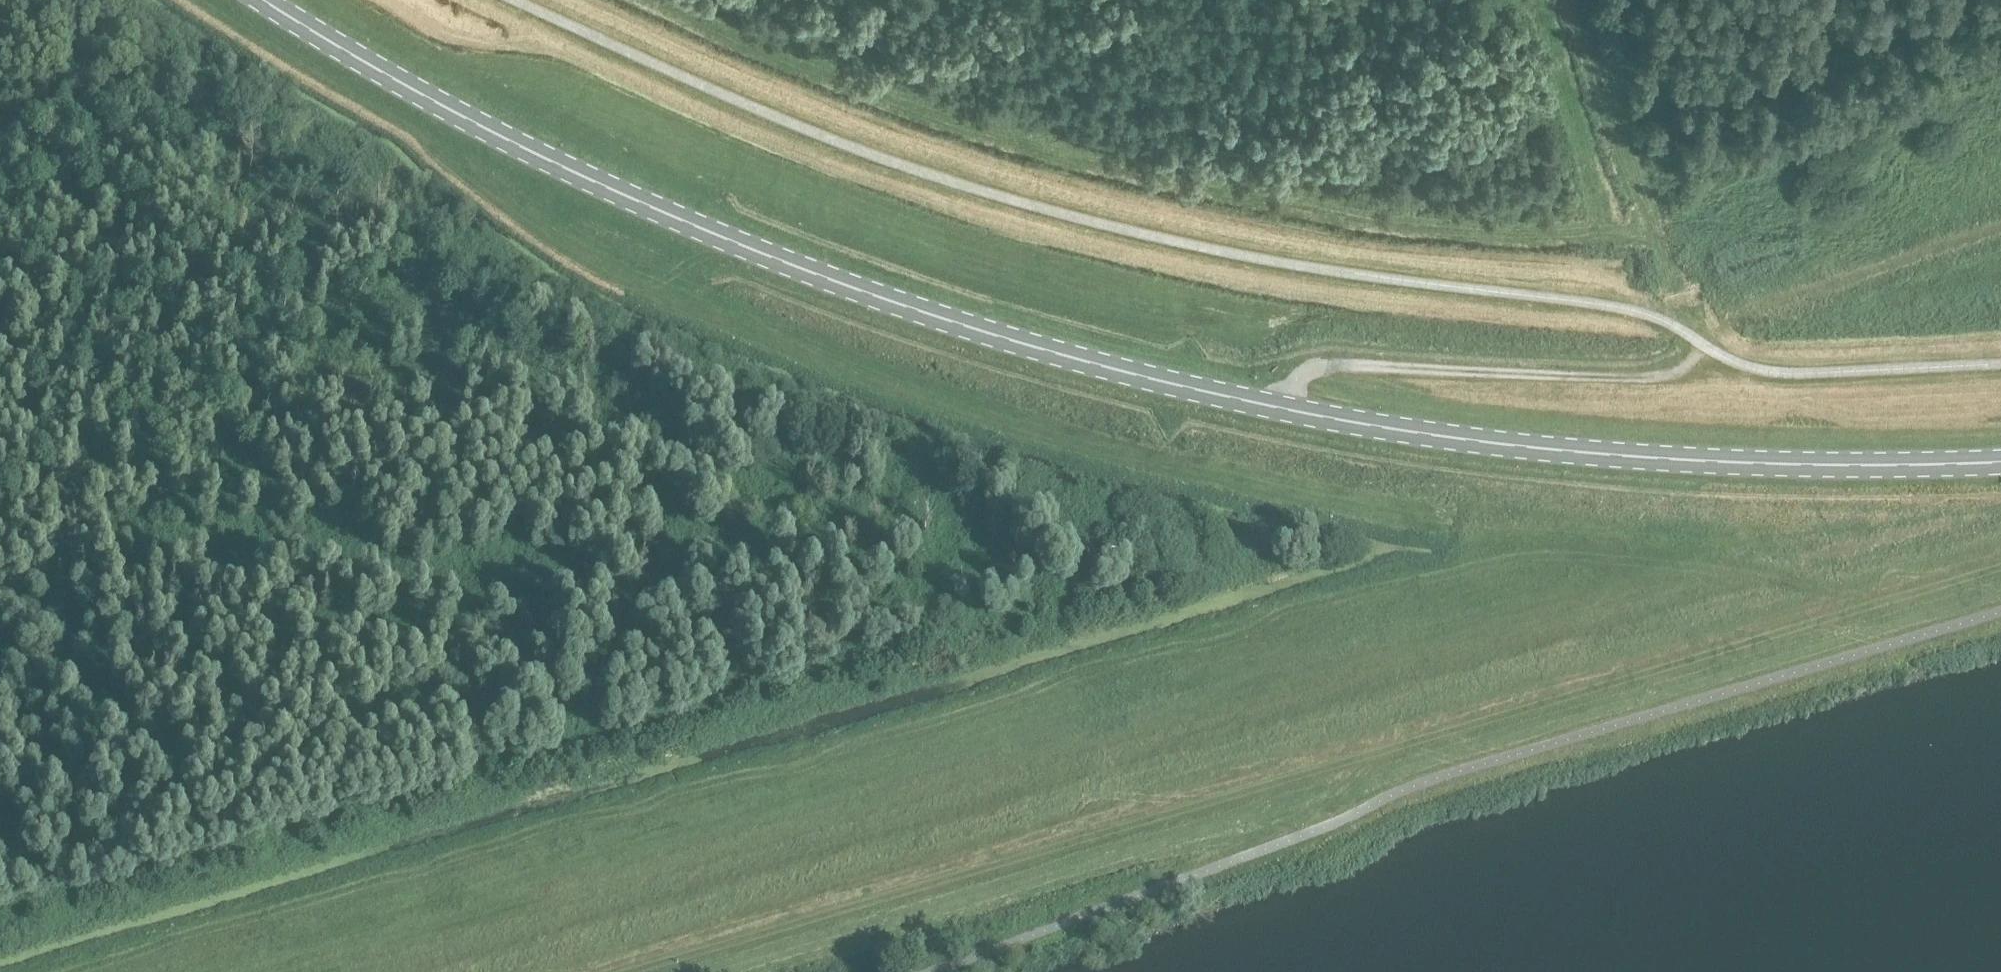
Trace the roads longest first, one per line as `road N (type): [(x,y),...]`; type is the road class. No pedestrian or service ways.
road 1 (secondary): [(263,0),(448,109),(674,218),(1040,349),(1275,407),(1474,441),(1691,460),(2000,462)]
road 2 (track): [(1275,407),(1301,376),(1322,366),(1635,379),(1670,374),(1728,322),(2000,229)]
road 3 (track): [(1671,329),(1584,0)]

